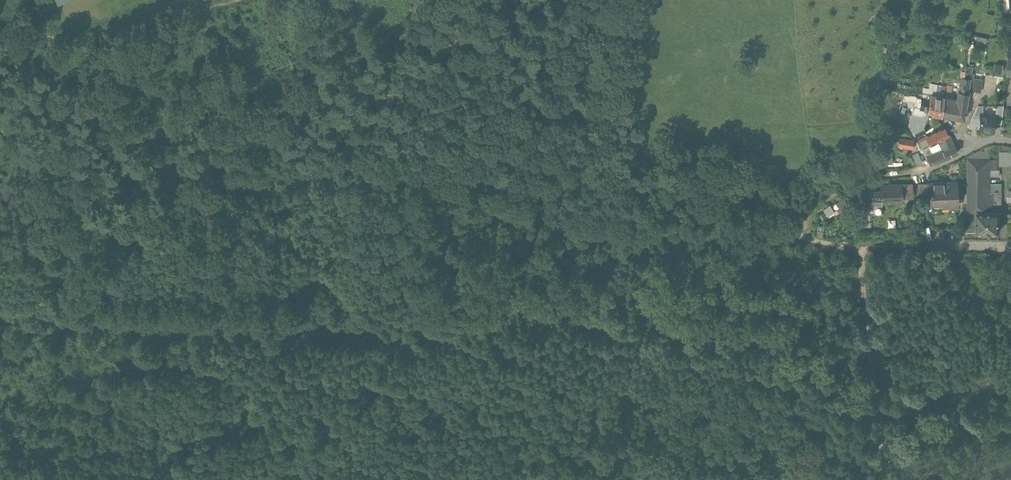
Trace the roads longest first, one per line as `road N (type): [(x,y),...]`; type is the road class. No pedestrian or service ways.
road 1 (unclassified): [(883,479),(863,265),(868,245),(1010,243)]

